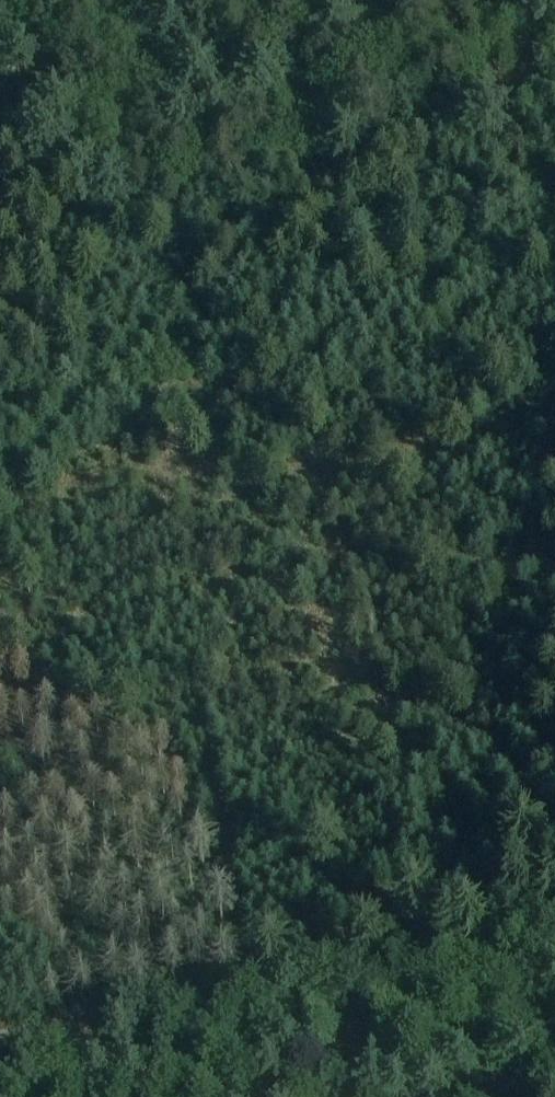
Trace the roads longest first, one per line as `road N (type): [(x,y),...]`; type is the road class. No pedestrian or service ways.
road 1 (track): [(554,206),(153,157),(85,118),(0,32)]
road 2 (track): [(0,1015),(513,921)]

